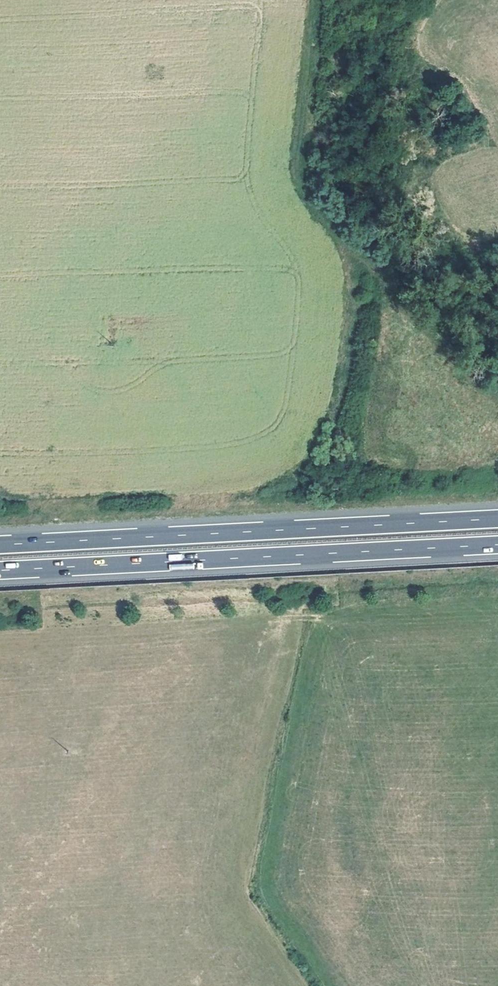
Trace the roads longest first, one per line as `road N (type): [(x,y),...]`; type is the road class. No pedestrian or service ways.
road 1 (motorway): [(0,574),(497,548)]
road 2 (motorway): [(497,521),(0,547)]

